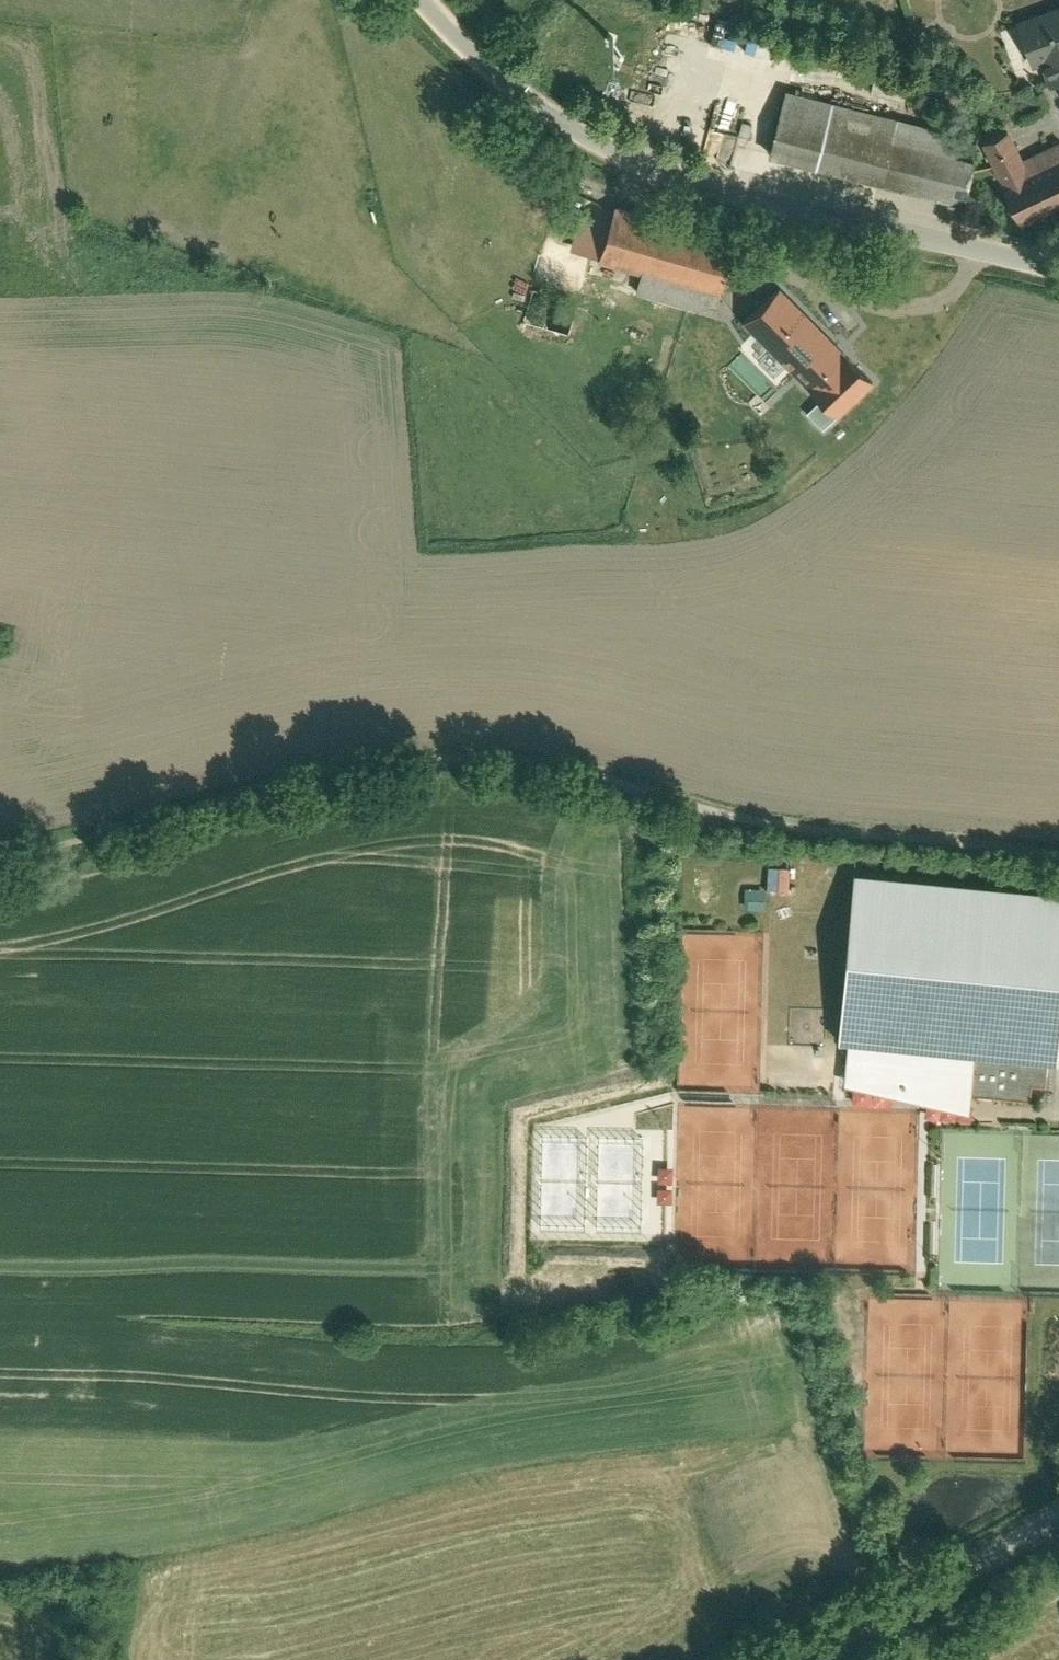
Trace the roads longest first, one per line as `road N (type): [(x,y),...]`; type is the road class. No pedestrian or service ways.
road 1 (residential): [(1058,265),(619,138),(488,64),(430,0)]
road 2 (track): [(0,888),(64,881),(351,797),(438,786),(495,784),(625,815)]
road 3 (unclassified): [(798,1659),(1058,1518)]

